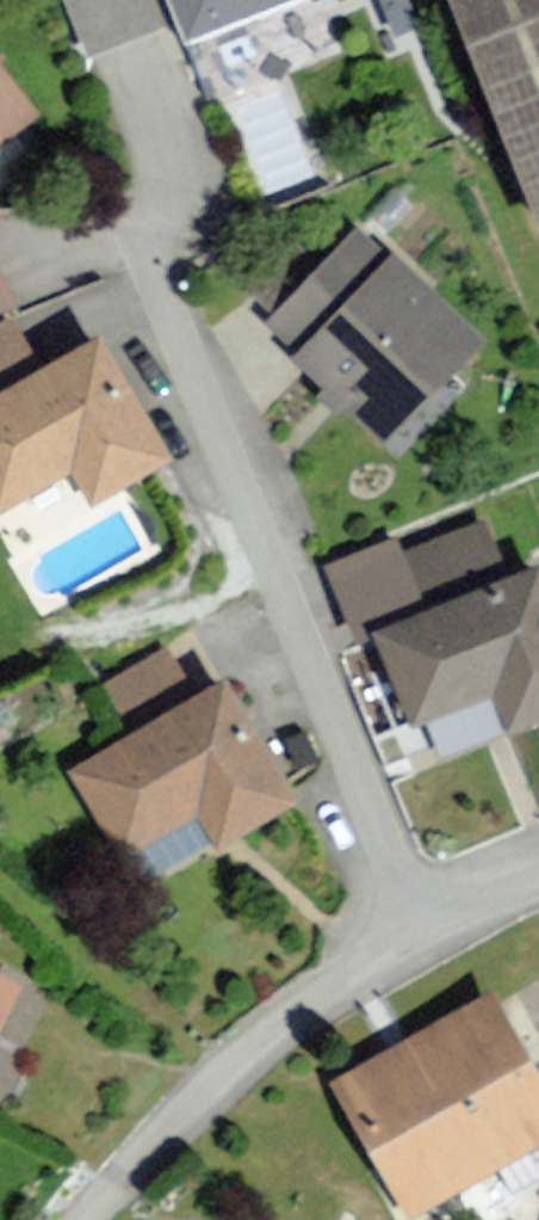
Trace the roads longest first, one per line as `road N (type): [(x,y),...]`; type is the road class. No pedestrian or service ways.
road 1 (residential): [(82,1219),(143,1146),(294,1017),(422,935),(538,883)]

